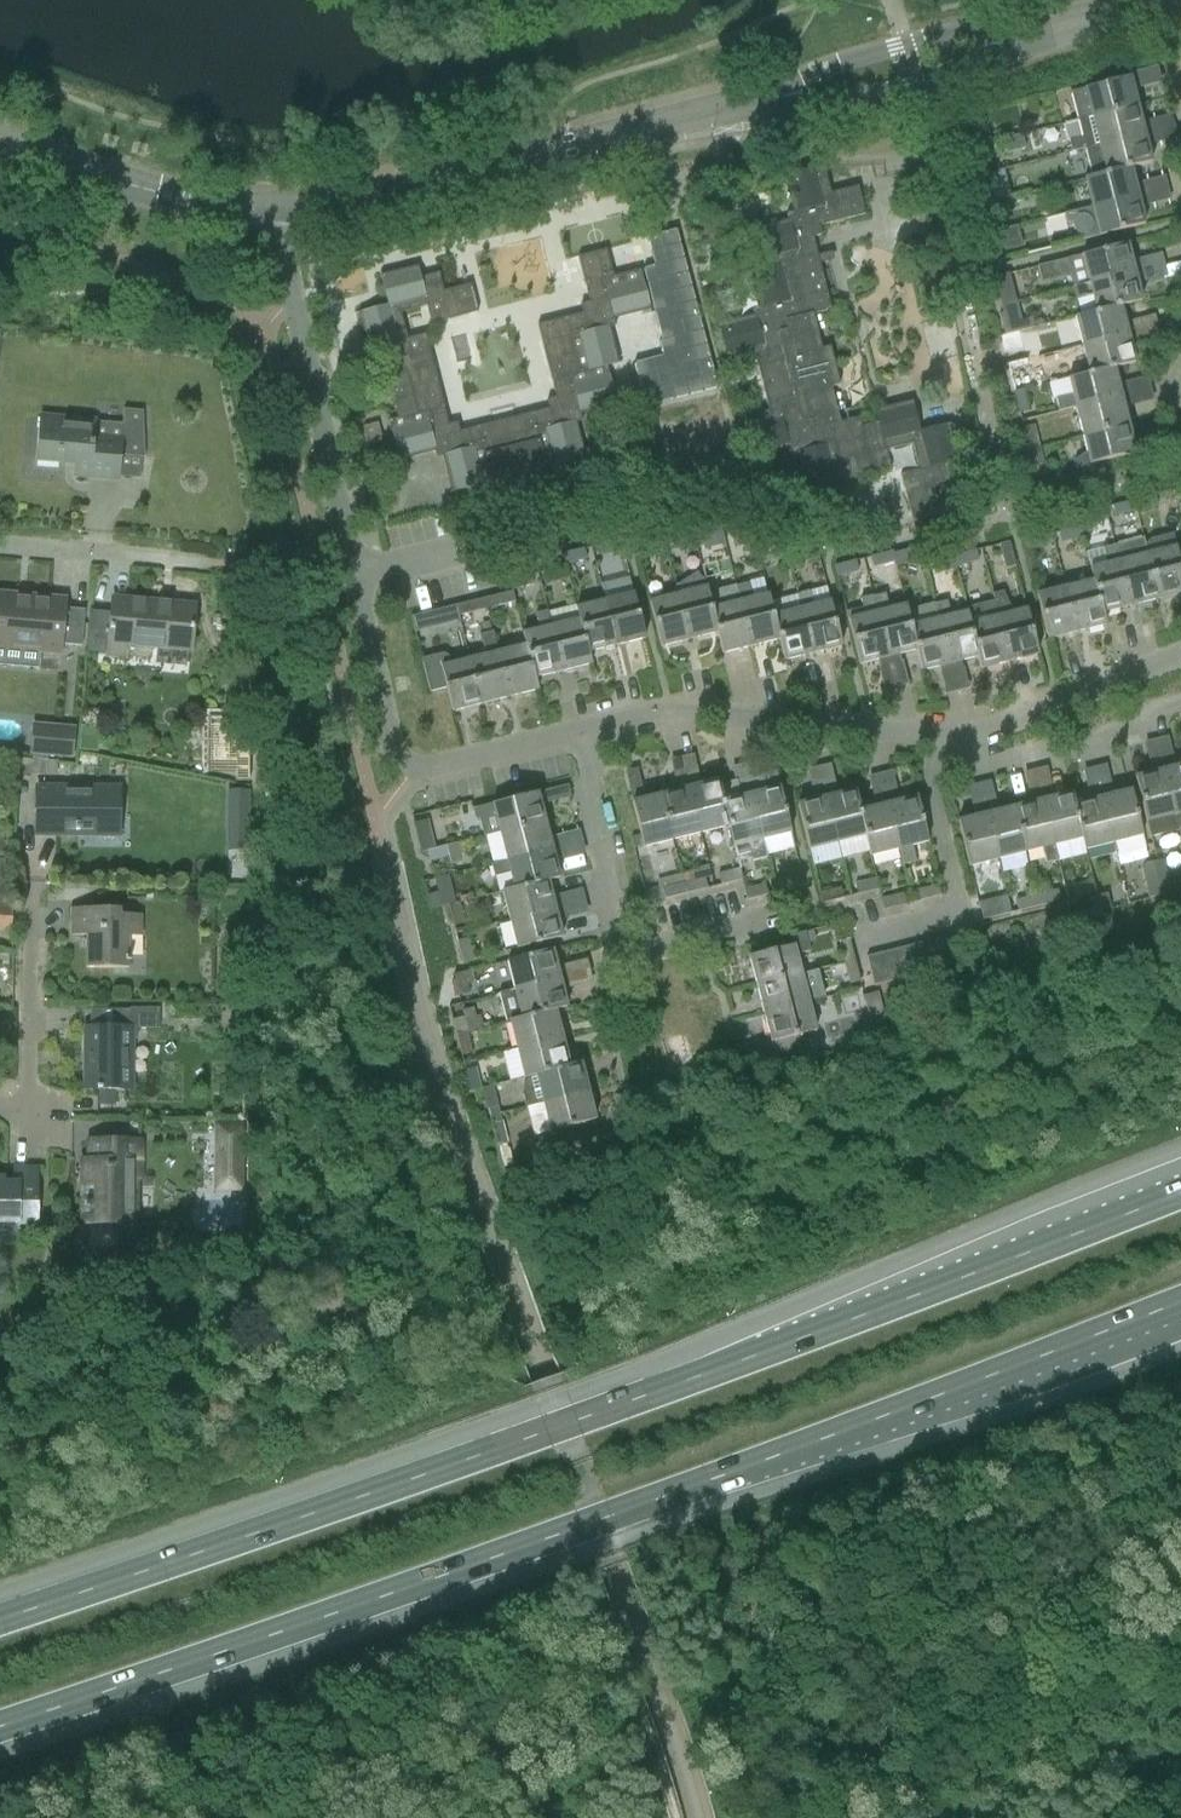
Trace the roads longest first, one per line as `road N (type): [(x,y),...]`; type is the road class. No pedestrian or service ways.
road 1 (motorway): [(1180,1194),(529,1439),(0,1619)]
road 2 (motorway): [(0,1726),(548,1539),(1180,1302)]
road 3 (tertiary): [(281,209),(910,68),(1169,0)]
road 4 (residential): [(576,735),(414,773),(391,740),(281,209)]
road 5 (residential): [(973,735),(683,710),(576,735)]
road 6 (residential): [(576,735),(617,948),(753,922)]
road 7 (tertiary): [(0,140),(184,200),(281,209)]
road 8 (residential): [(0,1108),(31,1114),(28,893)]
road 9 (residential): [(1180,653),(973,735)]
road 10 (residential): [(1180,712),(1055,754),(1004,759),(973,735)]
road 11 (residential): [(209,564),(0,546)]

